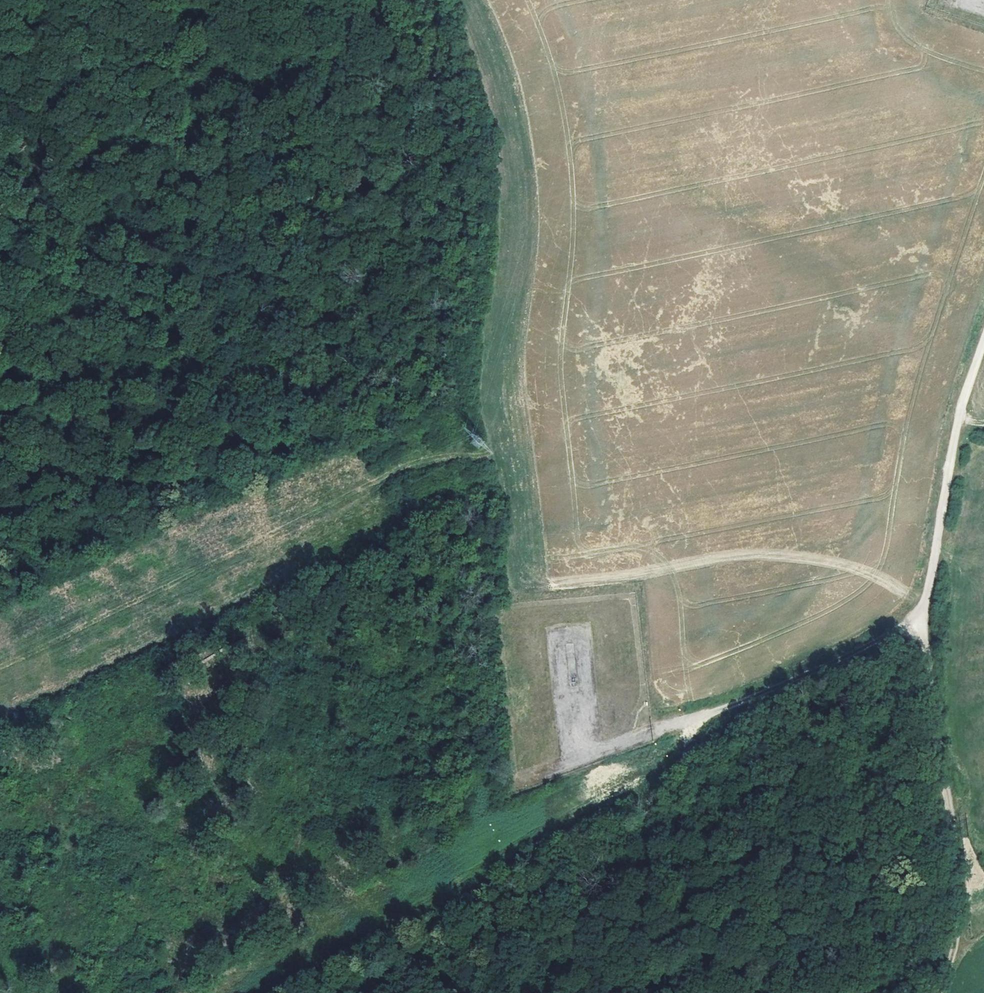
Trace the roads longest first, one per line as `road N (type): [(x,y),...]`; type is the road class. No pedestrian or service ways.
road 1 (unclassified): [(651,728),(785,685),(914,617),(930,587),(960,412),(983,341)]
road 2 (track): [(0,401),(131,52),(171,0)]
road 3 (track): [(914,617),(925,629),(965,871),(938,992)]

